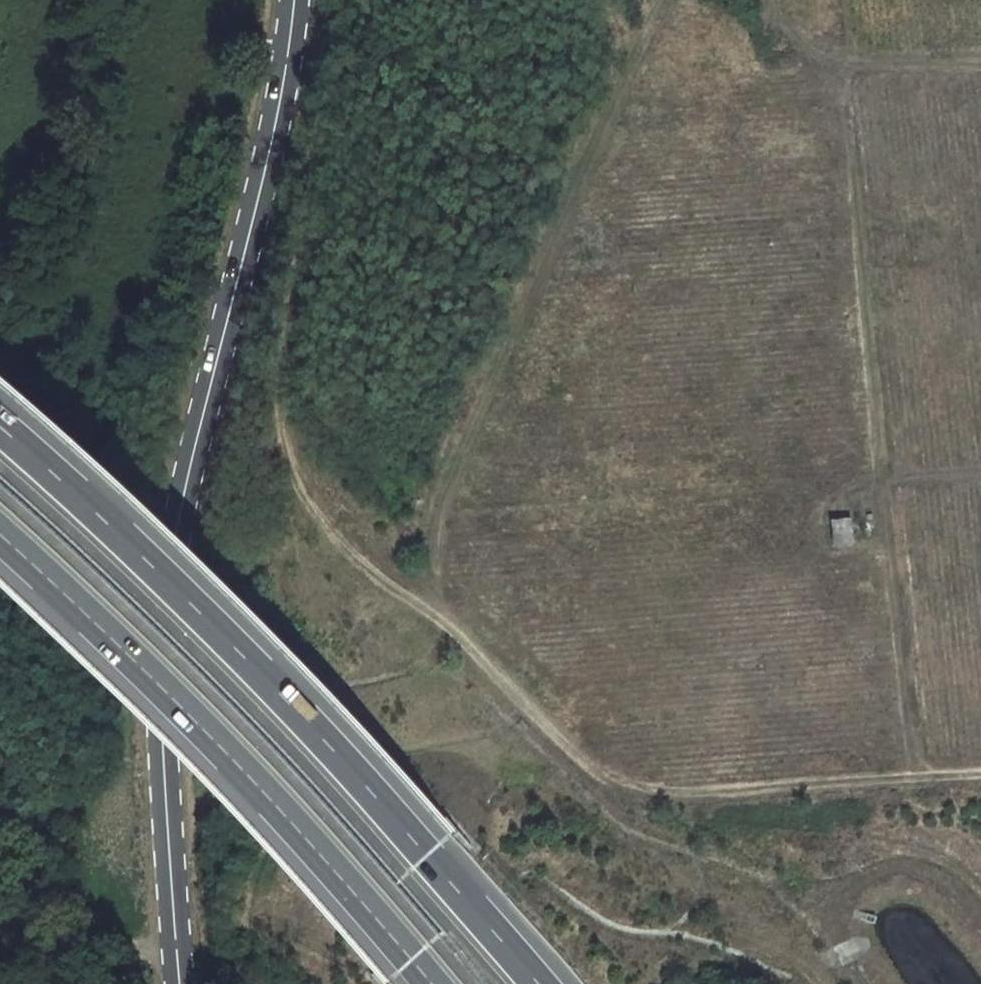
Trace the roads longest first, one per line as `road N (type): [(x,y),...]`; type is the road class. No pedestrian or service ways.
road 1 (track): [(980,770),(645,800),(308,503),(276,424),(317,133),(288,51)]
road 2 (secondary): [(181,983),(161,717),(182,499),(274,125),(294,0)]
road 3 (track): [(917,775),(835,75),(980,70)]
road 4 (motorway): [(545,983),(420,836),(0,428)]
road 5 (track): [(413,591),(435,517),(980,479)]
road 6 (motorway): [(0,540),(178,704),(428,983)]

